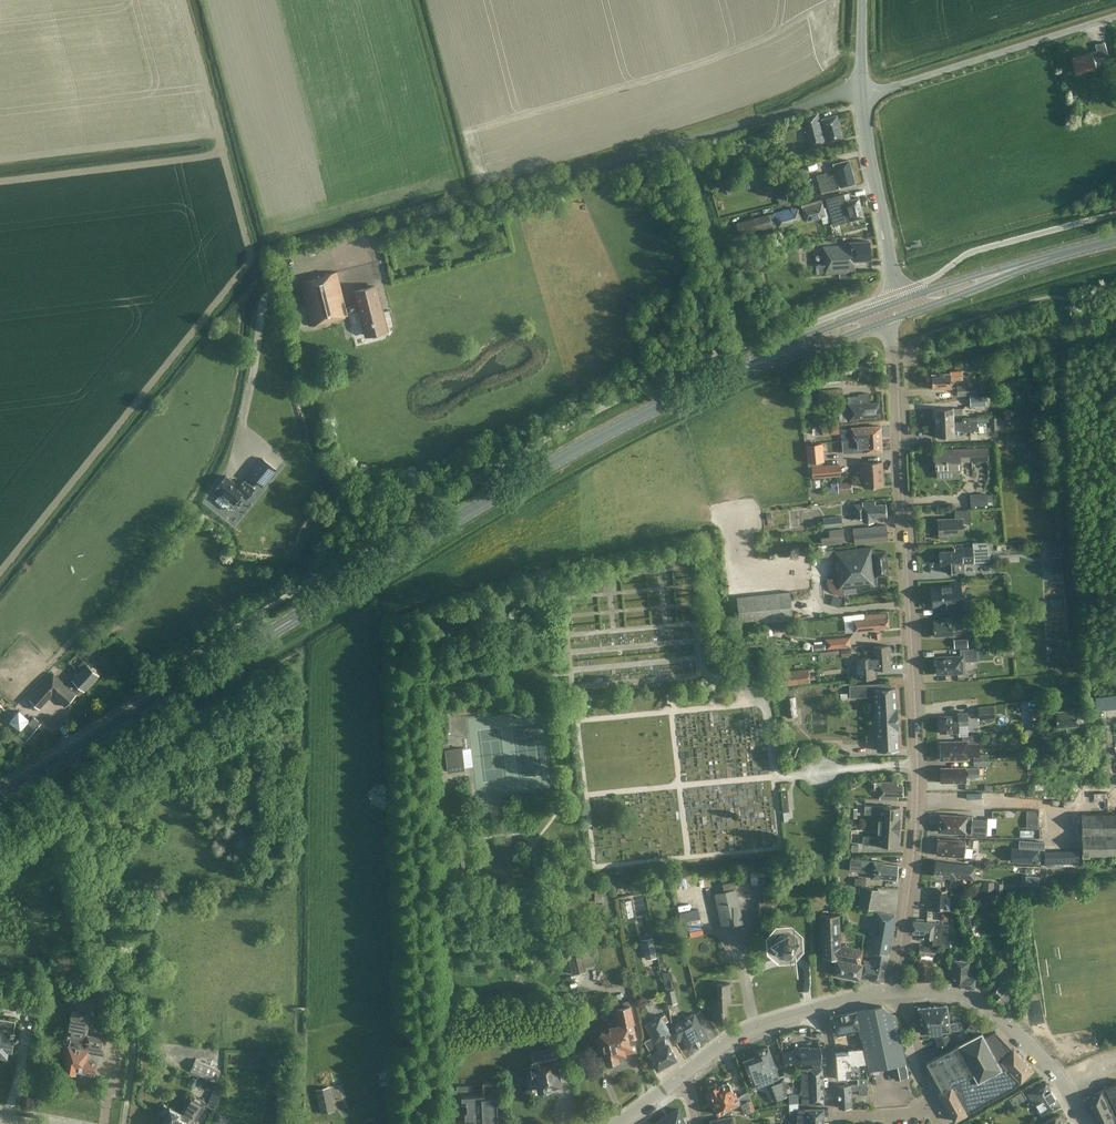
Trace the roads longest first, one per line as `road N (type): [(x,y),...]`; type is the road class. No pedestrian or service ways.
road 1 (primary): [(0,799),(558,460),(717,379)]
road 2 (residential): [(899,992),(916,764),(894,317)]
road 3 (residential): [(377,227),(840,93),(859,94)]
road 4 (residential): [(859,94),(1115,16)]
road 5 (unclassified): [(1084,1123),(1034,1050),(976,1000),(899,992)]
road 6 (unclassified): [(895,304),(859,94)]
road 7 (primary): [(895,304),(717,379)]
road 8 (primary): [(717,379),(894,317)]
road 9 (primary): [(894,317),(1048,257)]
road 10 (unclassified): [(677,1079),(735,1035),(821,1007)]
road 11 (primary): [(1048,257),(895,304)]
road 12 (residential): [(930,1109),(899,992)]

